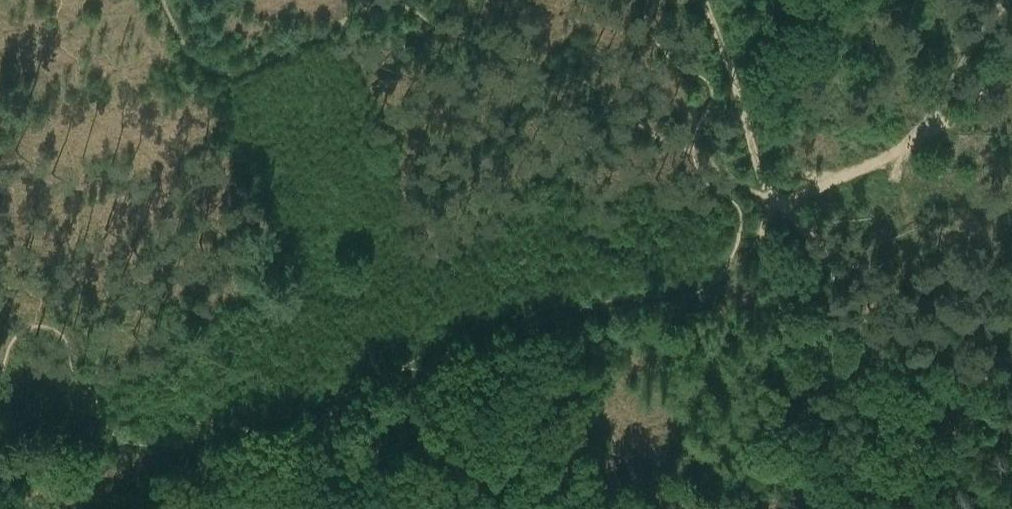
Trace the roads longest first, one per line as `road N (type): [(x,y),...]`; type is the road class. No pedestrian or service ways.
road 1 (track): [(704,0),(773,201),(765,239),(729,274)]
road 2 (track): [(394,373),(305,411),(205,440),(127,446)]
road 3 (track): [(729,274),(655,295),(537,310)]
road 4 (track): [(537,310),(482,323),(394,373)]
road 5 (track): [(127,446),(35,448),(0,459)]

